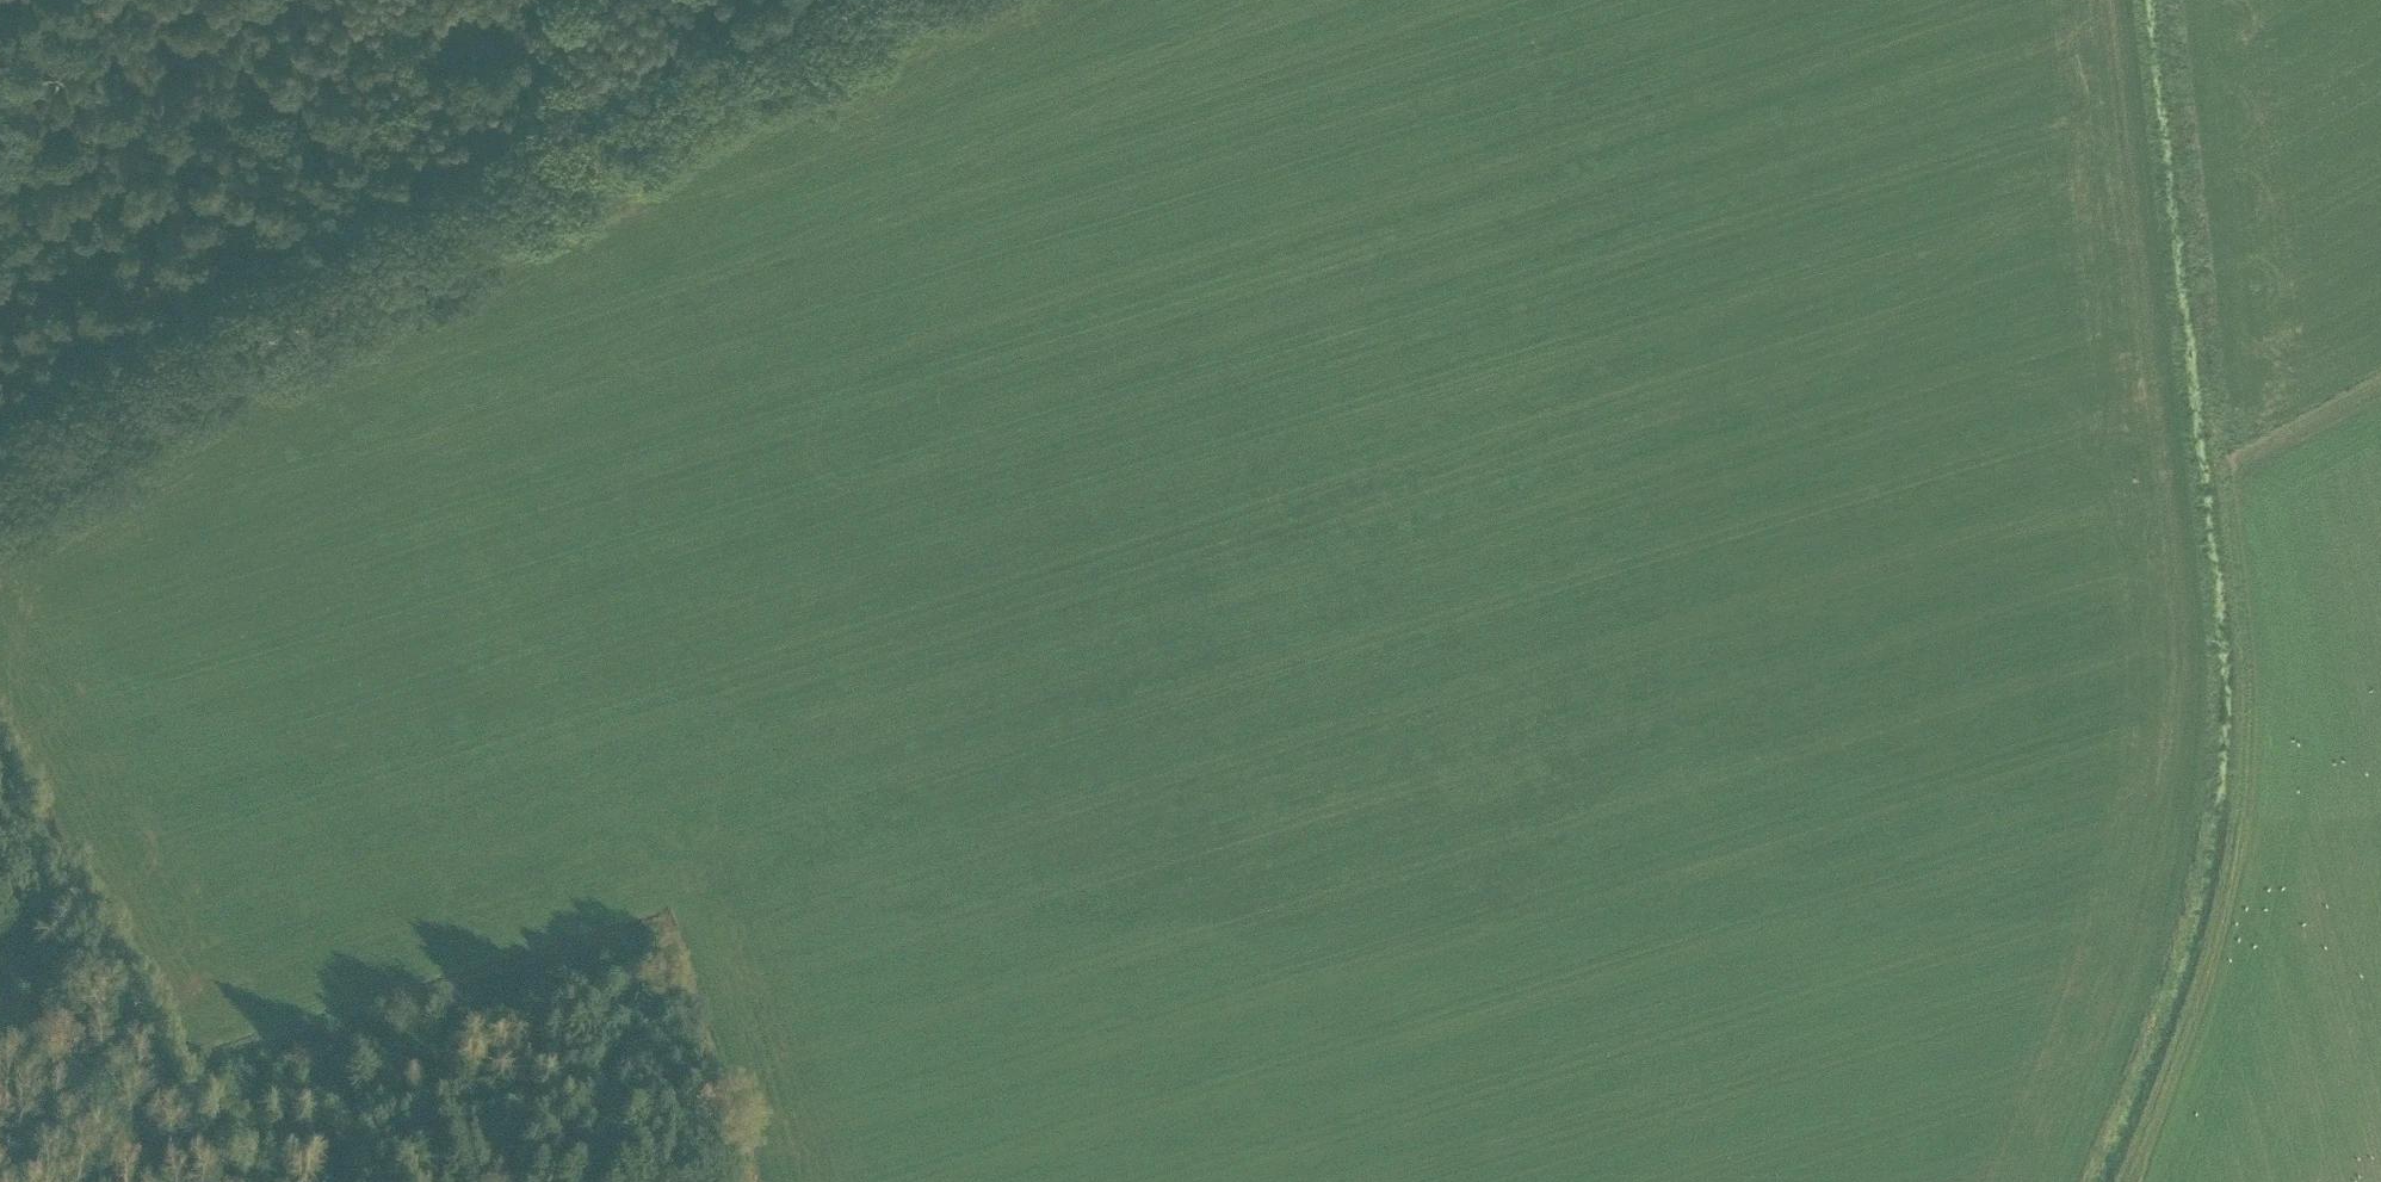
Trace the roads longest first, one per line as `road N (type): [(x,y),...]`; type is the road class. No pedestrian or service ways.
road 1 (track): [(2075,1181),(2154,973),(2185,861),(2202,736),(2199,631),(2124,0)]
road 2 (unclassified): [(0,449),(851,0)]

